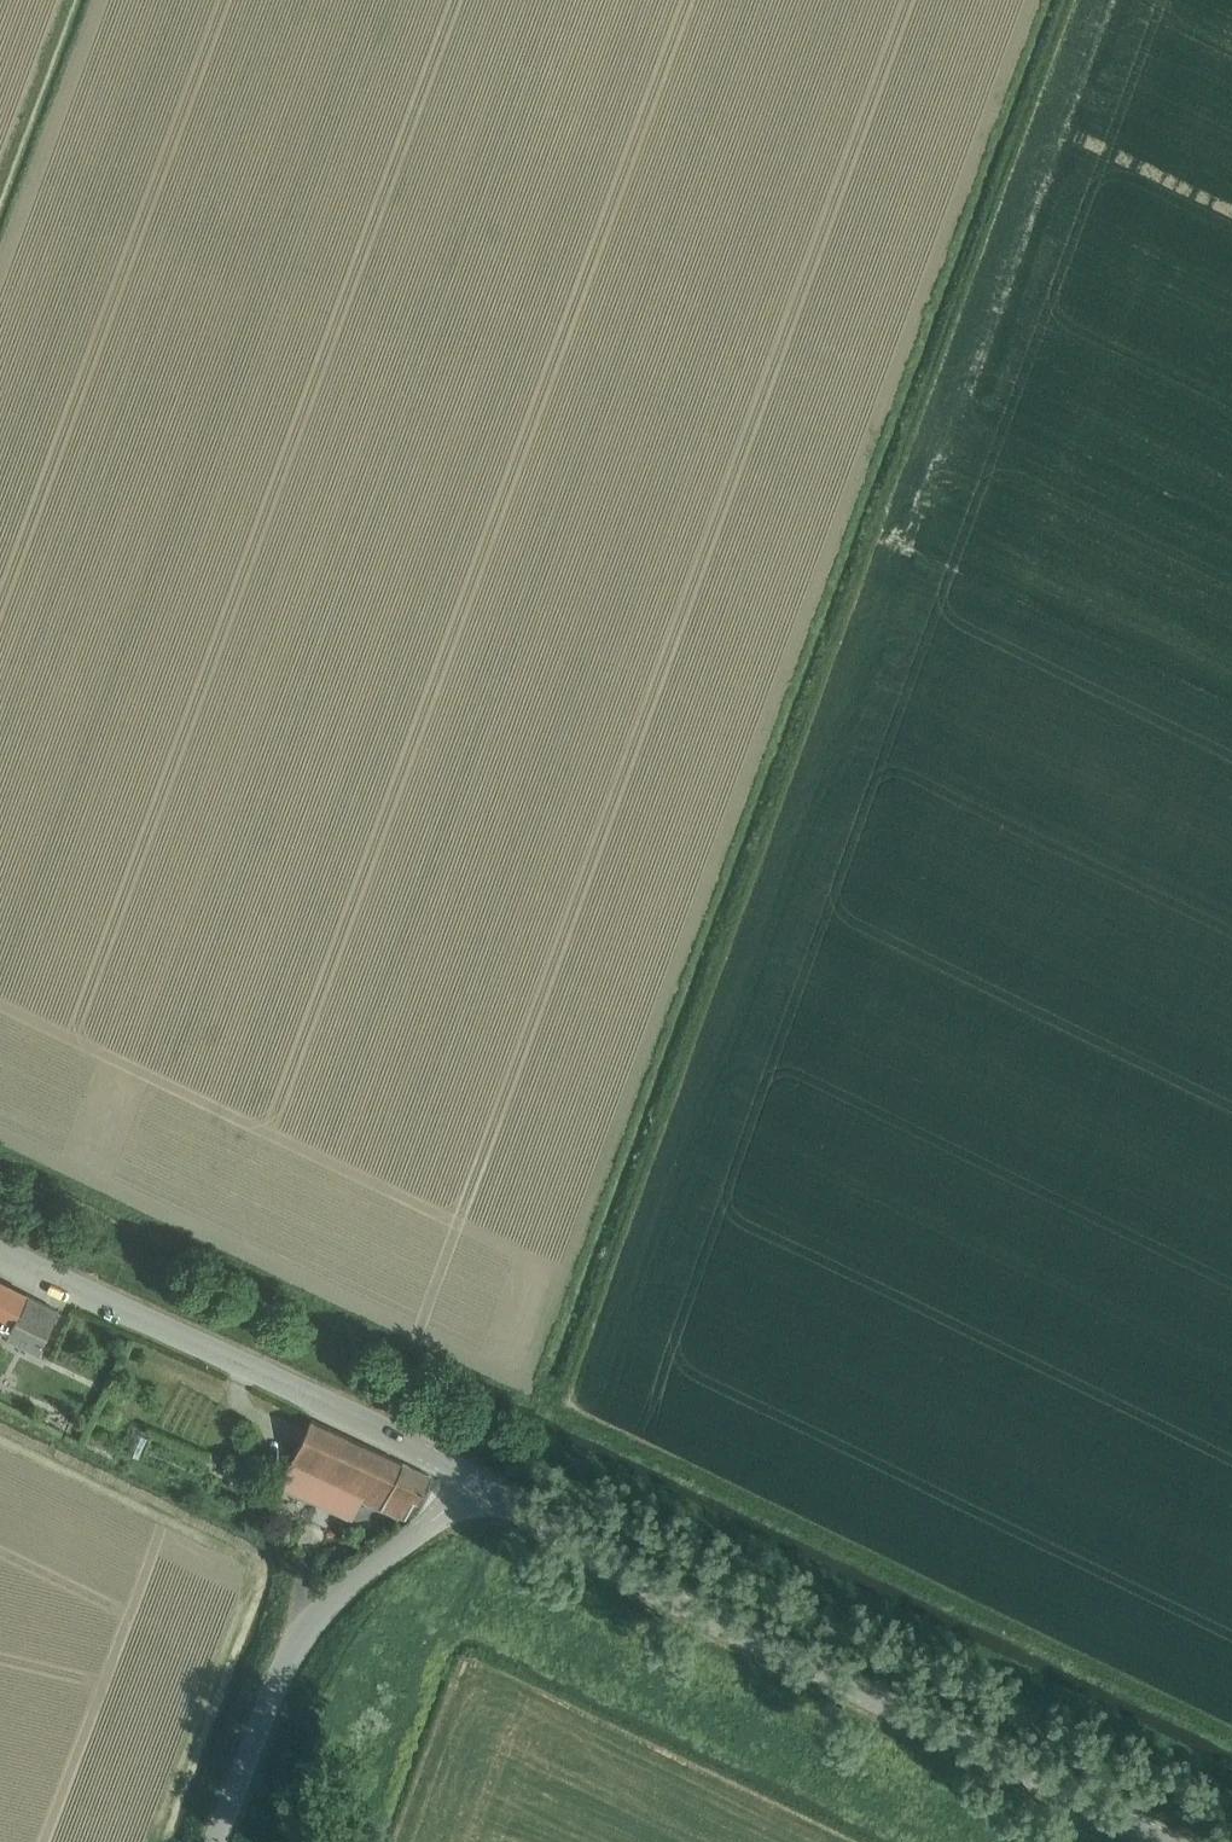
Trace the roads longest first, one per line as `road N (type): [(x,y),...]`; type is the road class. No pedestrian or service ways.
road 1 (tertiary): [(1172,1841),(656,1591),(479,1482)]
road 2 (tertiary): [(479,1482),(424,1448),(0,1251)]
road 3 (unclassified): [(217,1841),(280,1672),(315,1618),(479,1482)]

